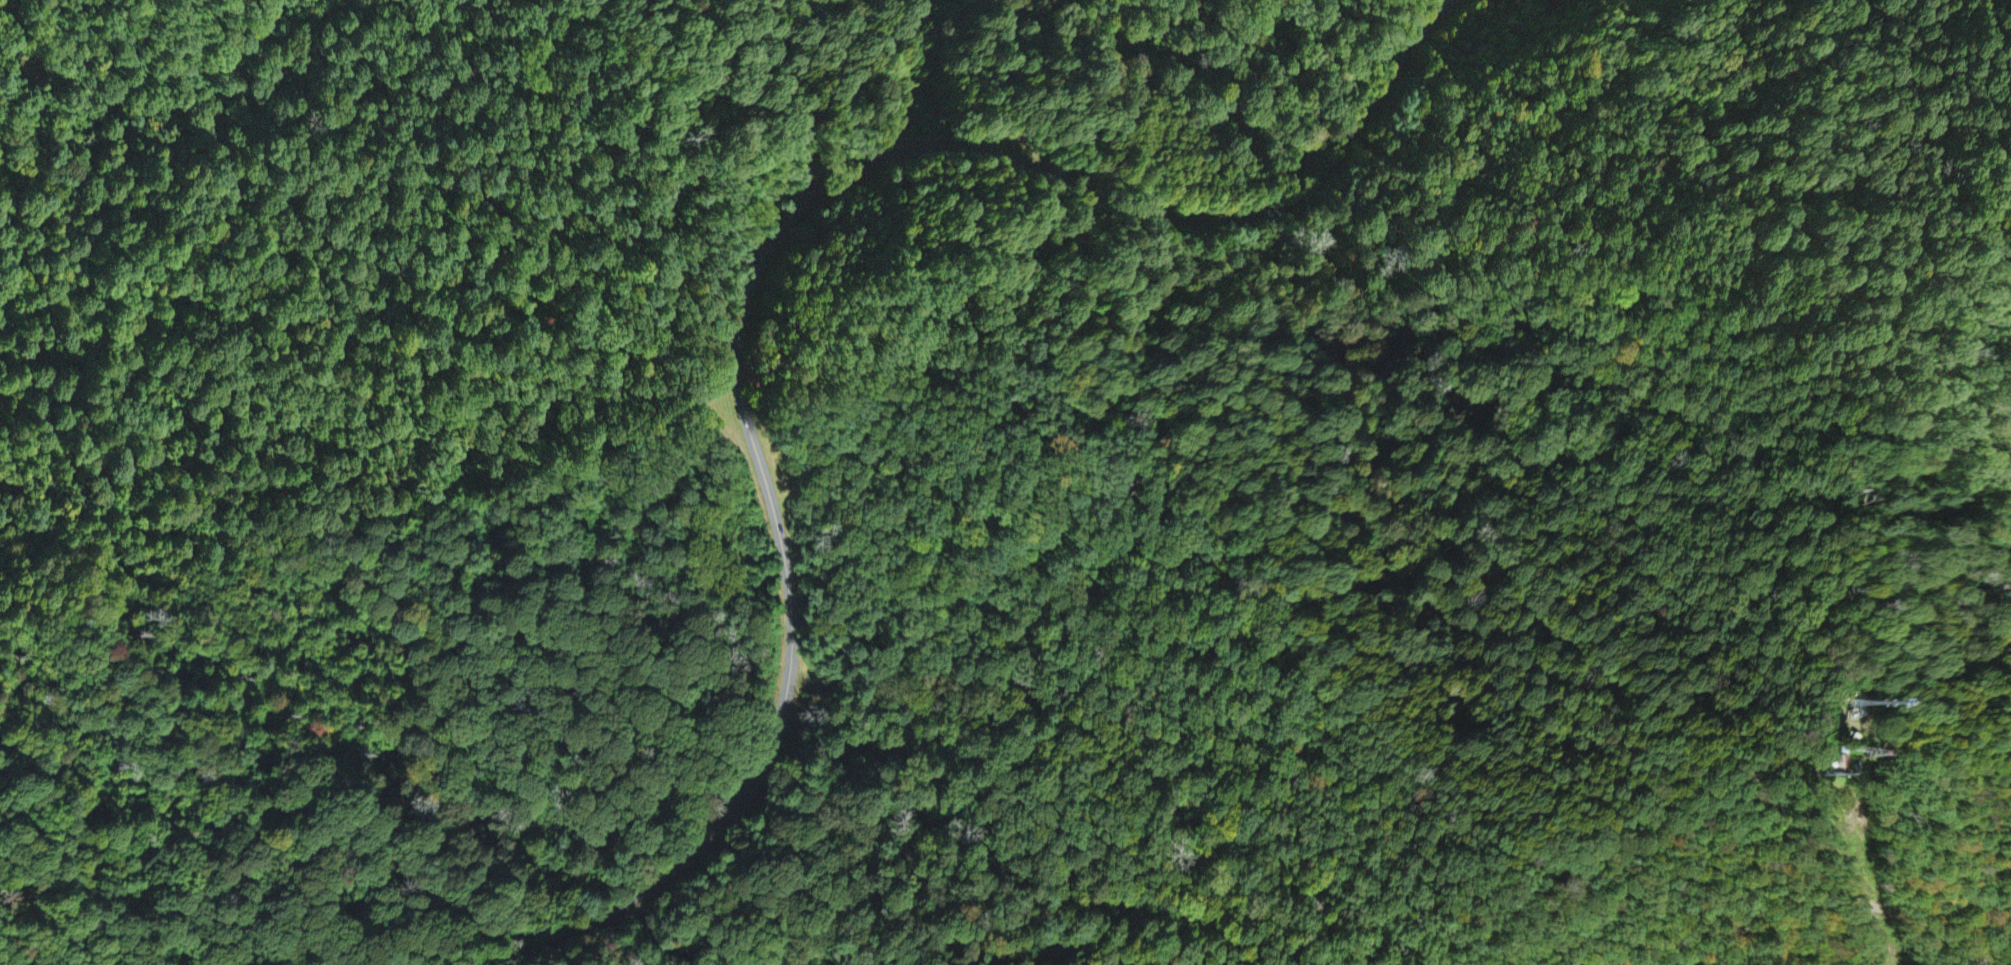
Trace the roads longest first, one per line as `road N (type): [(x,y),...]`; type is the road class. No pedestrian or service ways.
road 1 (secondary): [(1450,0),(1412,42),(1332,169),(1305,194),(1264,212),(1228,220),(1166,214),(1022,163),(953,151),(888,158),(806,204),(763,264),(741,346),(743,402),(783,546),(793,615),(778,727),(736,806),(677,867),(491,964)]
road 2 (residential): [(2010,920),(1971,907),(1903,912),(1872,905),(1852,909),(1793,948),(1765,937),(1729,794),(1833,728),(1858,724)]

